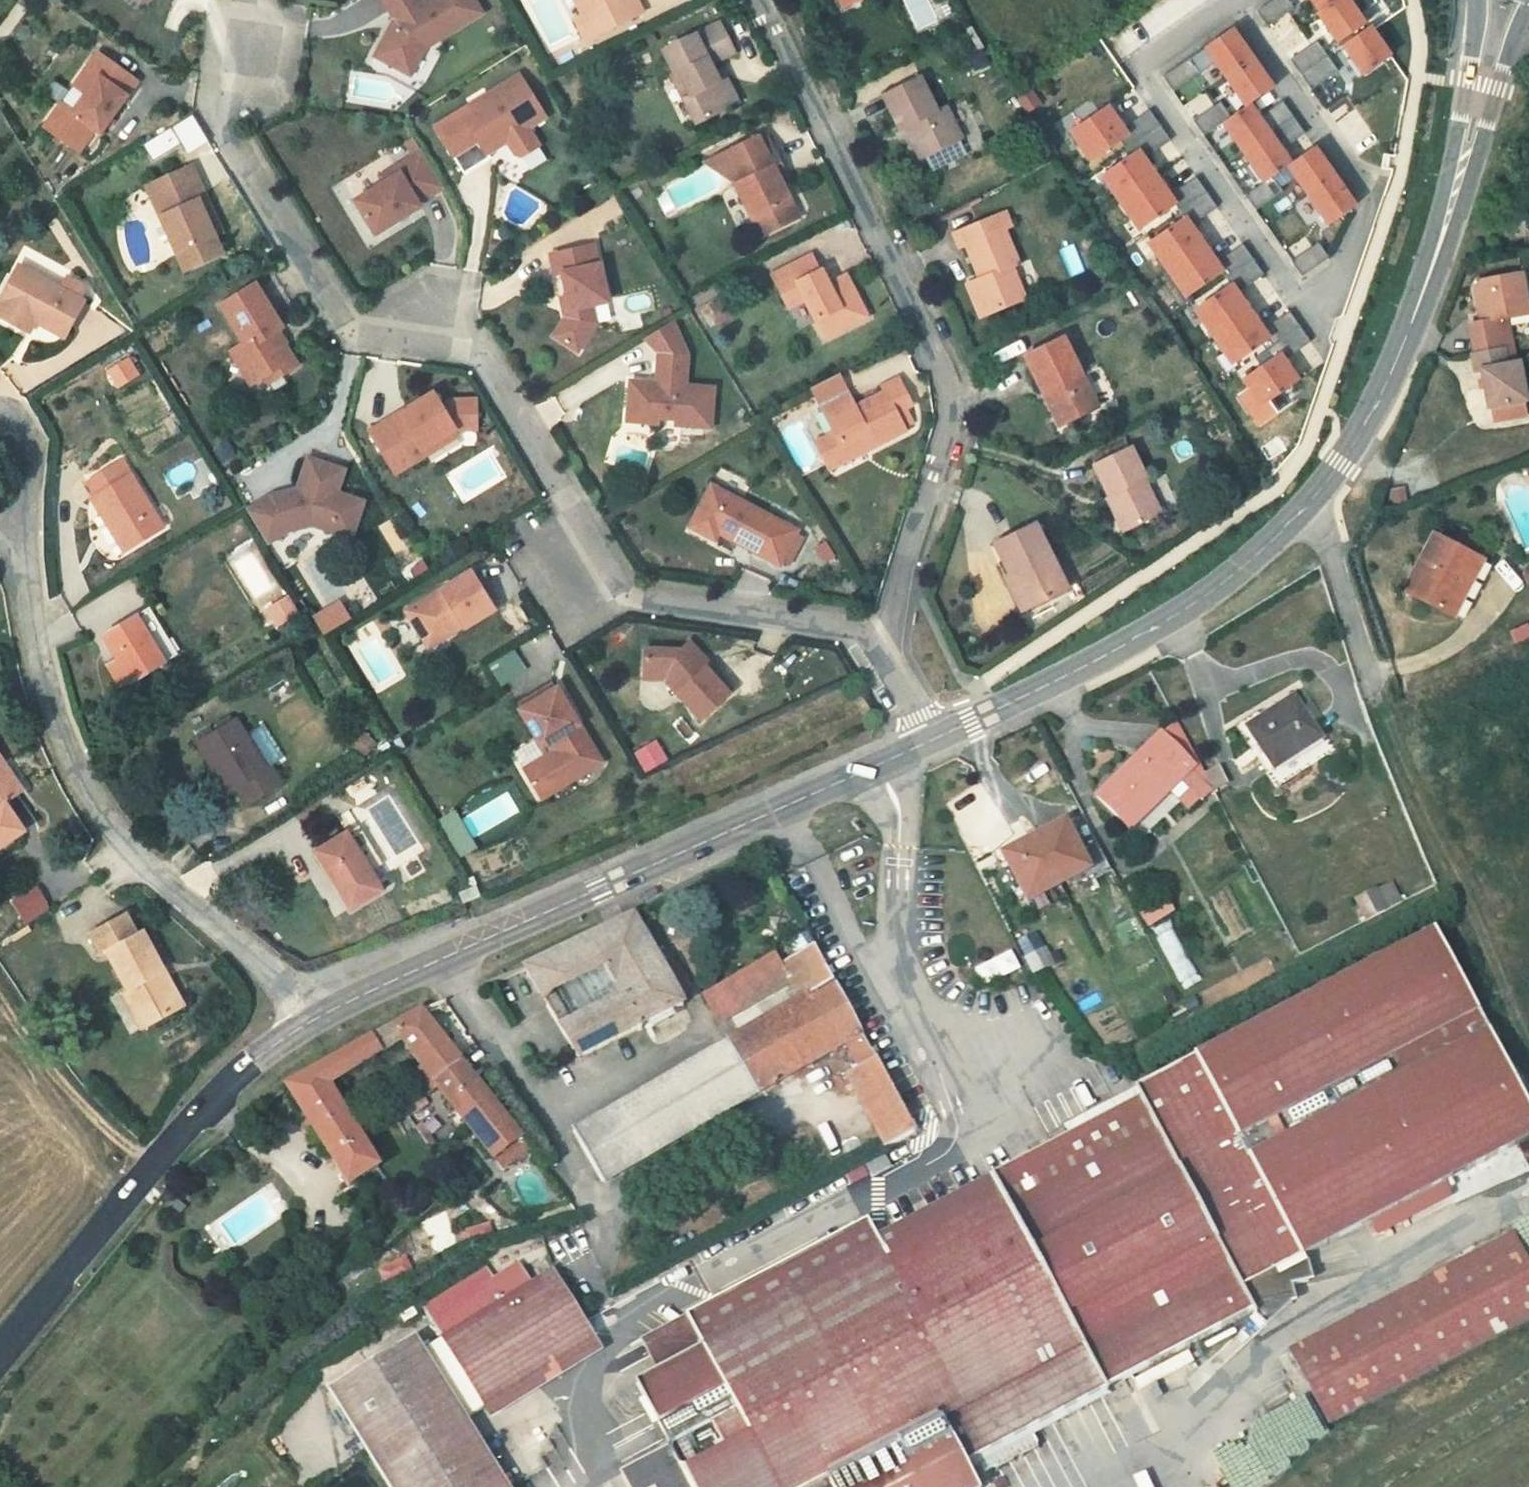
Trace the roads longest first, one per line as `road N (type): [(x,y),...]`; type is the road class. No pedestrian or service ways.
road 1 (residential): [(882,635),(623,601),(471,343),(347,326),(216,120),(258,0)]
road 2 (primary): [(935,736),(1140,635),(1221,581),(1320,486),(1402,339),(1458,173)]
road 3 (residential): [(882,635),(948,421),(945,372),(762,0)]
road 4 (primary): [(320,1018),(935,736)]
road 5 (unclassified): [(1528,1203),(993,1470)]
road 6 (residential): [(320,1018),(137,863),(79,776),(40,679),(24,544)]
road 7 (residential): [(1232,1),(1138,66),(1306,307),(1336,285),(1371,201)]
road 8 (primary): [(0,1349),(189,1122),(259,1058),(320,1018)]
road 9 (residential): [(1371,201),(1232,1)]
road 10 (primary): [(1458,173),(1528,0)]
road 11 (primary): [(1472,0),(1458,173)]
road 12 (residential): [(24,544),(32,460),(24,419),(0,413)]

